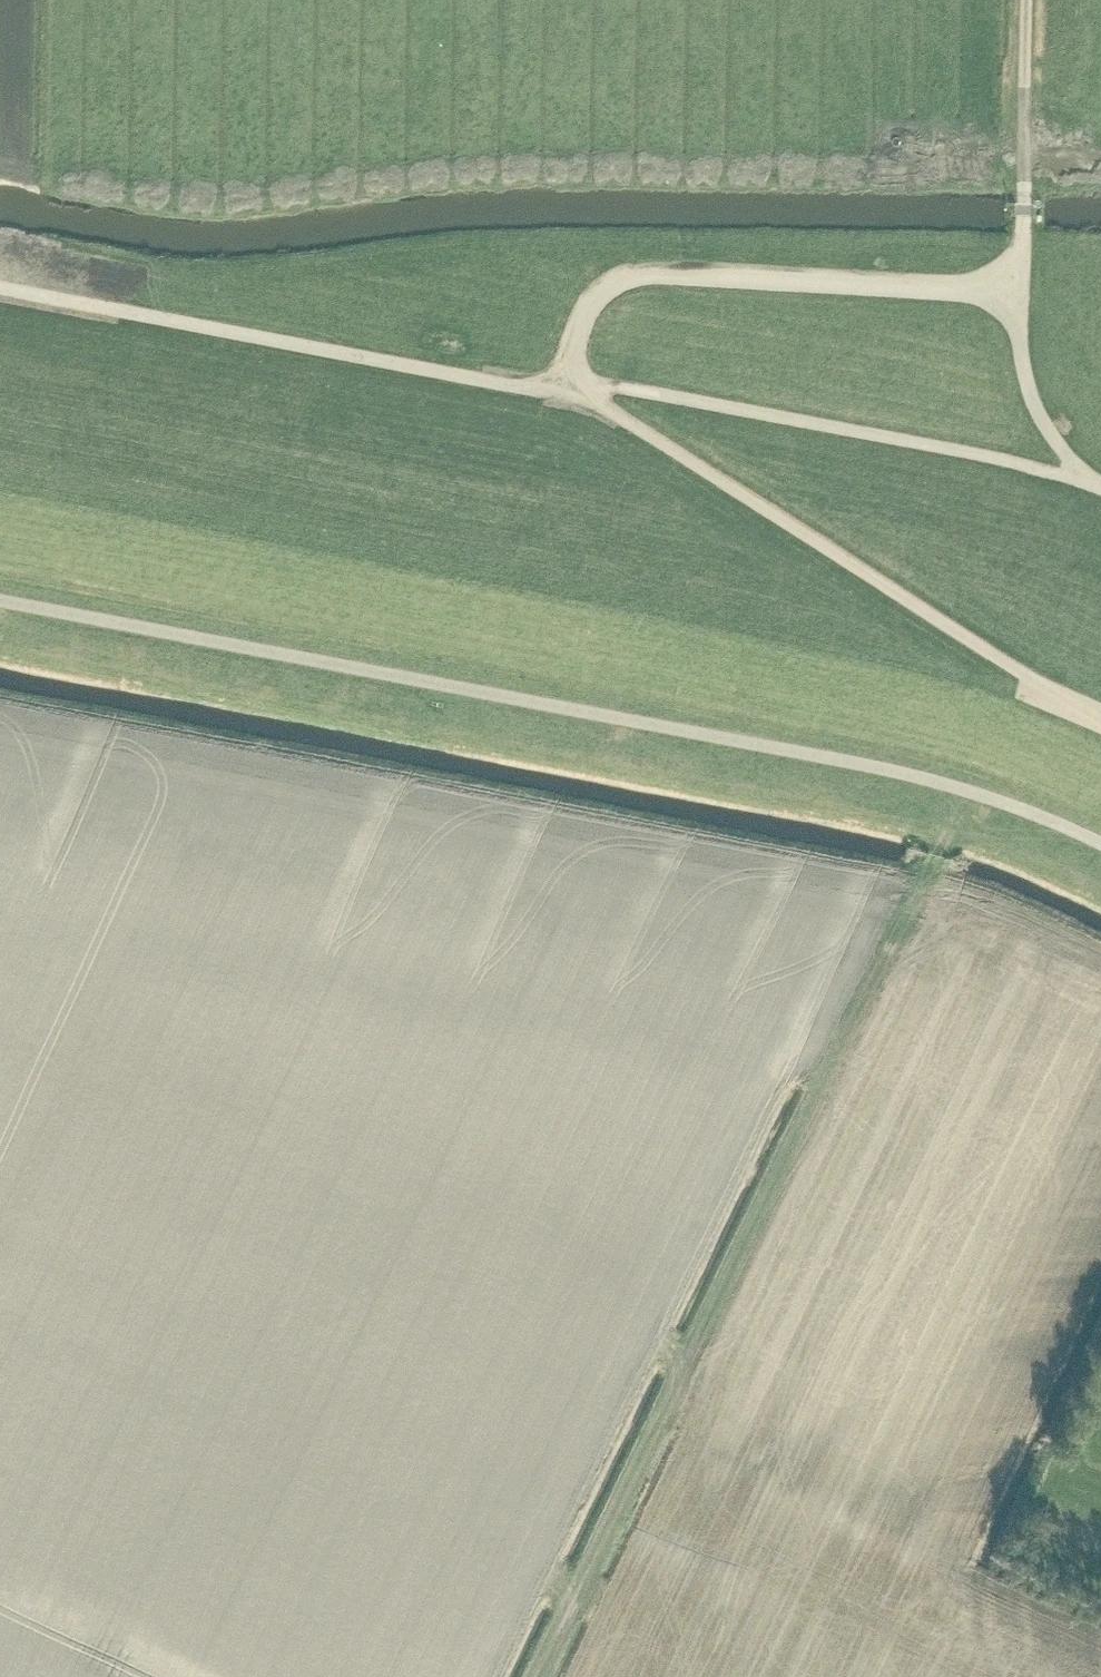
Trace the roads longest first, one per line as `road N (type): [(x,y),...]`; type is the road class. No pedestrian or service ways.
road 1 (unclassified): [(1100,843),(908,773),(0,599)]
road 2 (track): [(995,303),(1015,277),(1022,236),(1027,0)]
road 3 (track): [(534,1676),(648,1440)]

